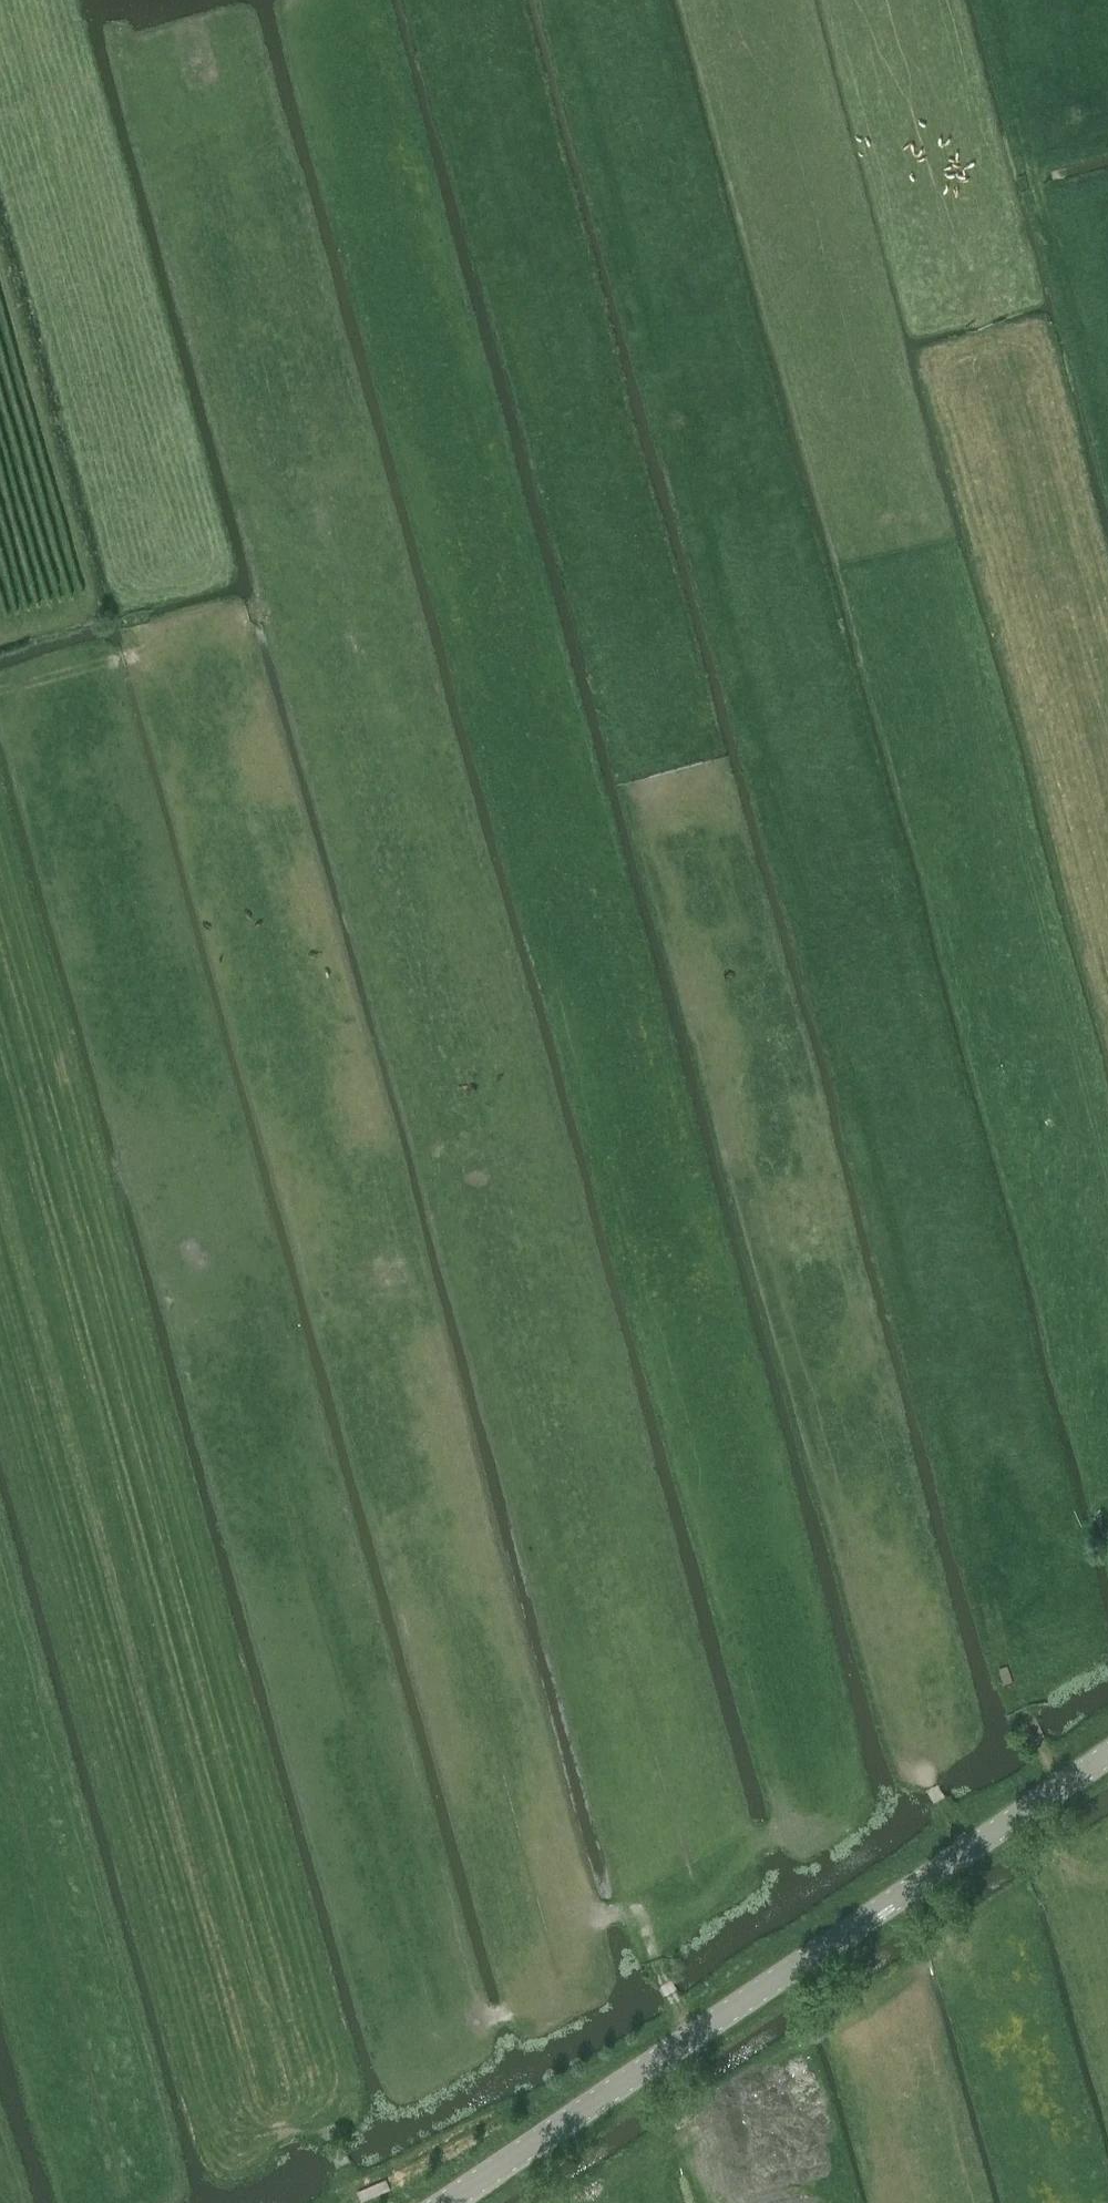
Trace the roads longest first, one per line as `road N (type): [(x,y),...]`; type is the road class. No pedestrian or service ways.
road 1 (unclassified): [(447,2202),(1107,1756)]
road 2 (track): [(0,690),(273,606)]

